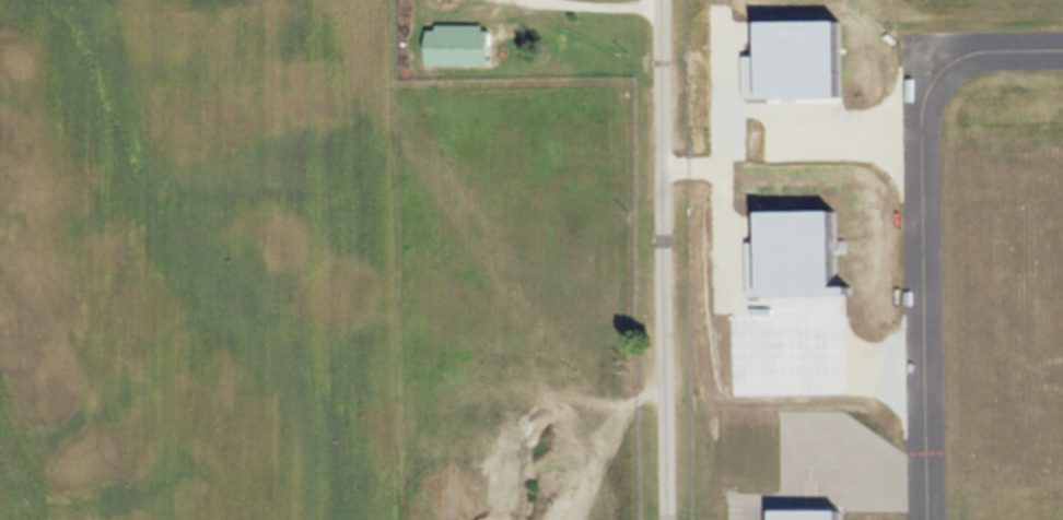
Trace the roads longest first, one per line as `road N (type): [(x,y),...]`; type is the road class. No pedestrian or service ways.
road 1 (residential): [(665,0),(672,519)]

